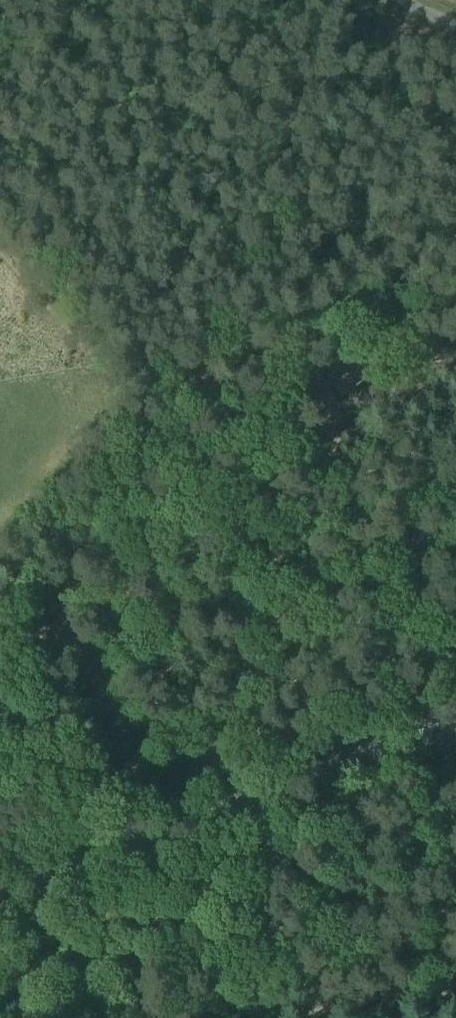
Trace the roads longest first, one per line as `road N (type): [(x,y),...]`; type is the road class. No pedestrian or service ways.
road 1 (tertiary): [(0,896),(455,719)]
road 2 (track): [(296,1017),(376,997),(455,991)]

